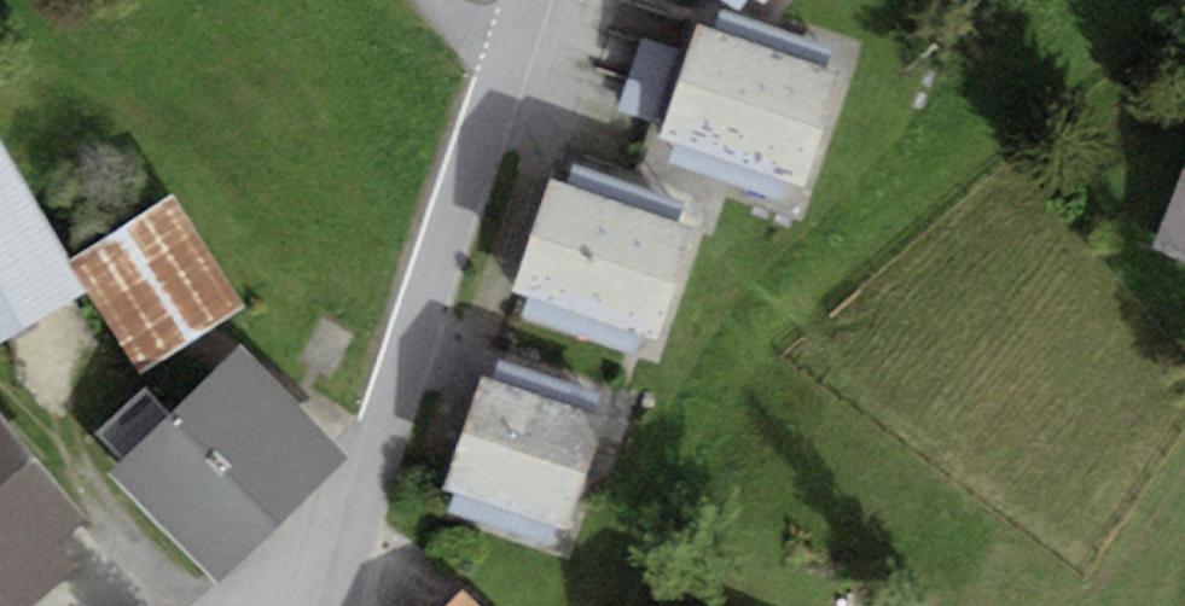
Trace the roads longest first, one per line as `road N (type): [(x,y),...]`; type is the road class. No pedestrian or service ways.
road 1 (residential): [(529,0),(351,509),(285,605)]

